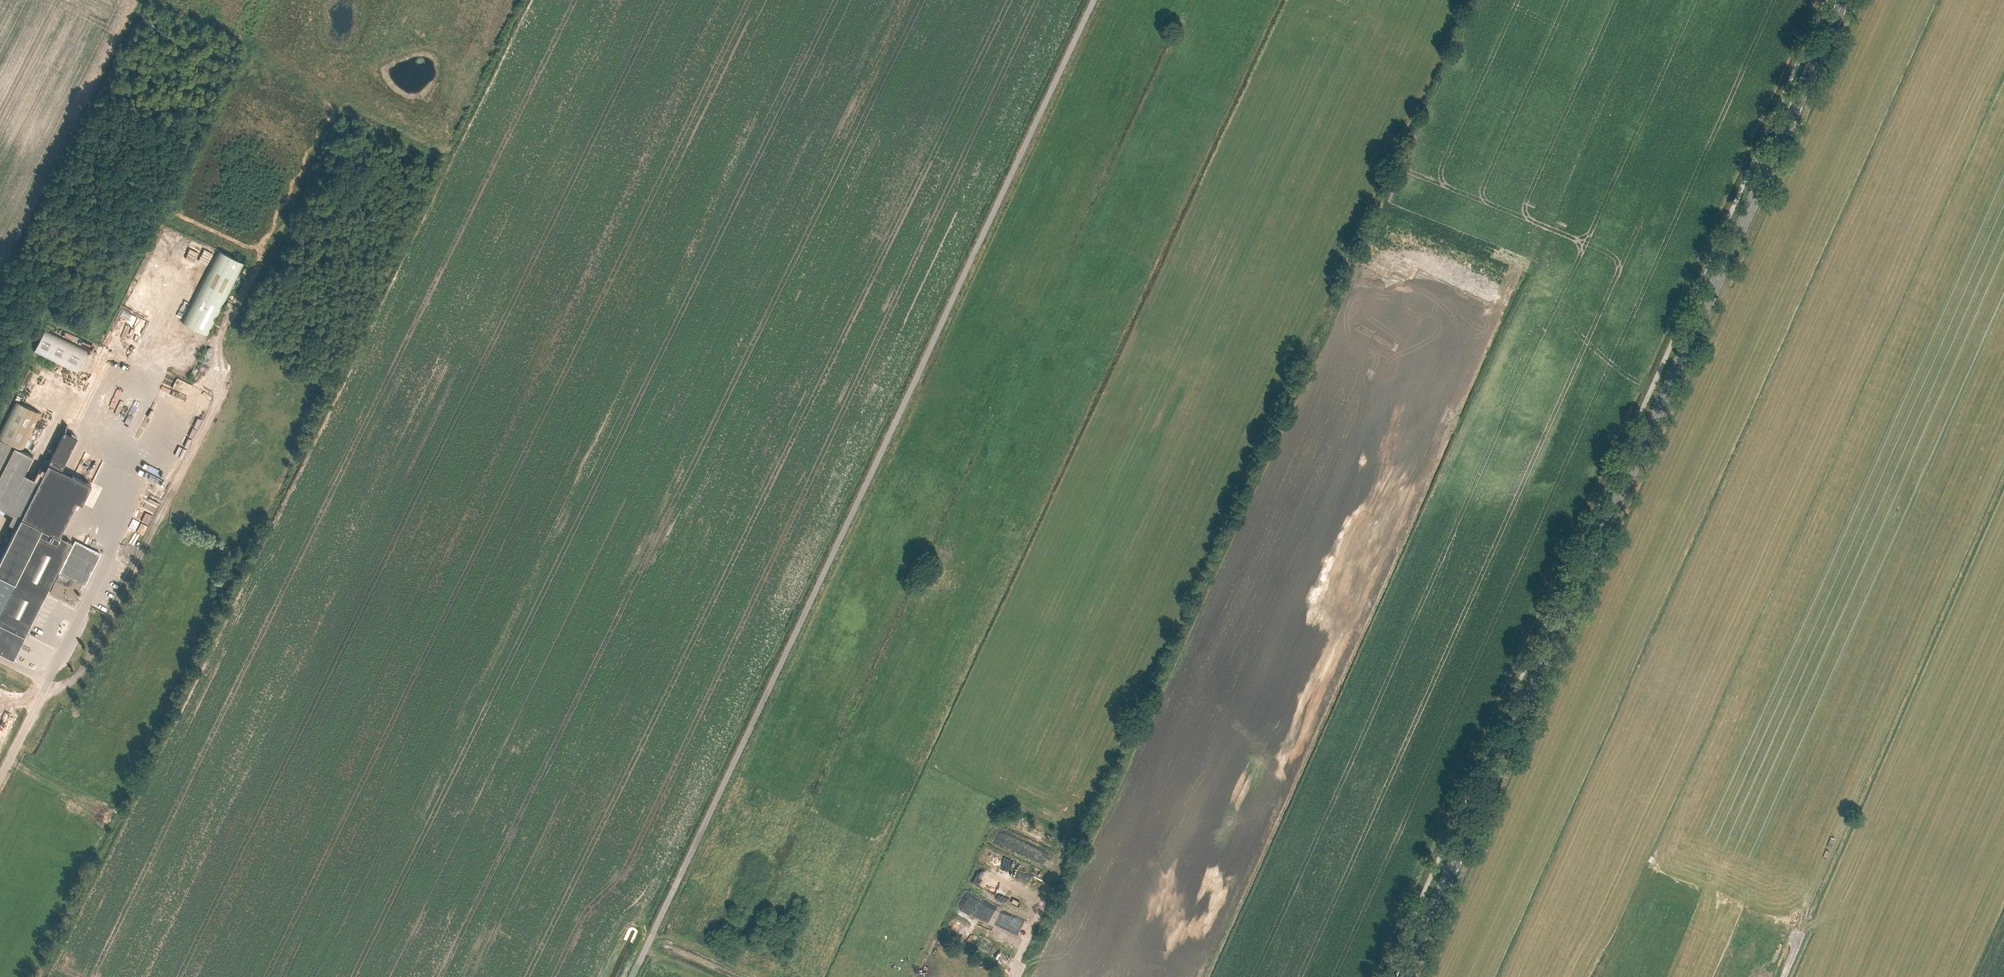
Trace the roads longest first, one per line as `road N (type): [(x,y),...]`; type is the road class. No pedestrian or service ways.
road 1 (unclassified): [(632,976),(1093,0)]
road 2 (secondary): [(1403,976),(1844,0)]

